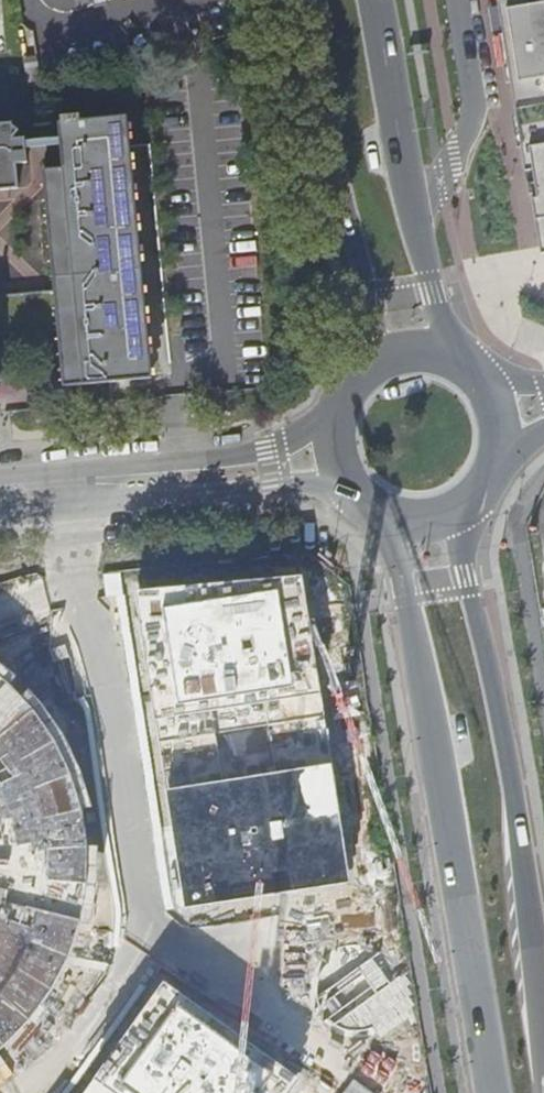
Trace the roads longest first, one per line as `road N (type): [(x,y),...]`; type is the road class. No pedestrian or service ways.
road 1 (primary): [(359,496),(405,594),(492,1092)]
road 2 (primary): [(543,1023),(516,805),(468,586),(474,501)]
road 3 (primary): [(314,0),(322,112),(365,297),(355,385)]
road 4 (primary): [(450,362),(371,0)]
road 5 (unclassified): [(0,495),(338,456)]
road 6 (primary): [(359,496),(403,520),(453,514),(474,501)]

